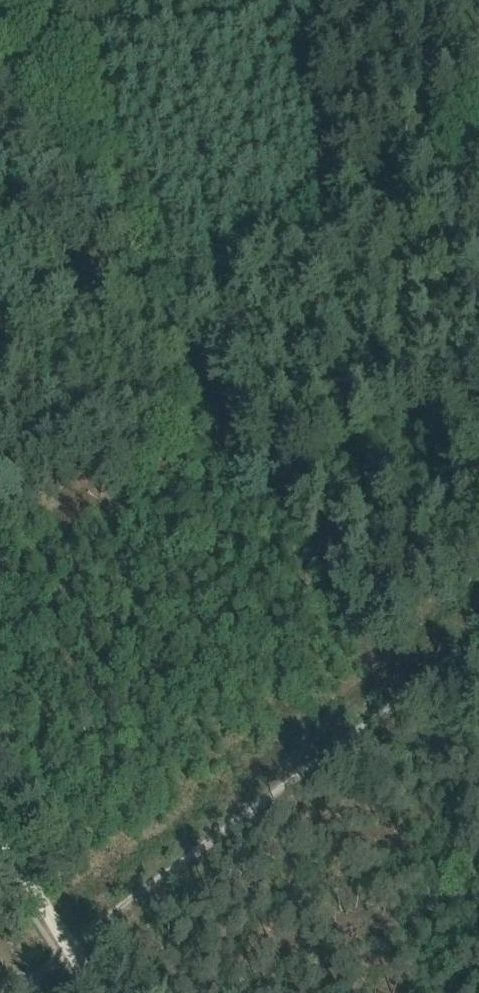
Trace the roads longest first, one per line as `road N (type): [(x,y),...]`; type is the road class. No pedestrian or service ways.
road 1 (track): [(100,992),(0,836)]

